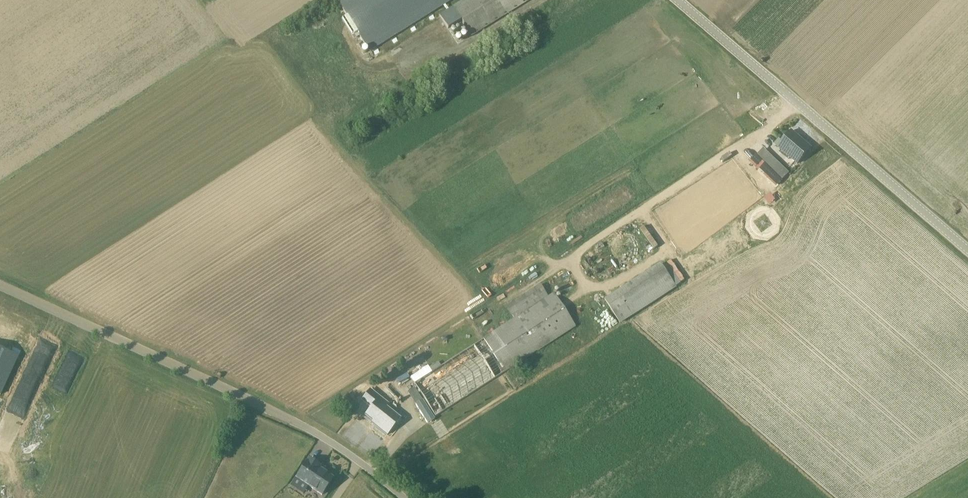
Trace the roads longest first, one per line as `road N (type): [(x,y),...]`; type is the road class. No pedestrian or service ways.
road 1 (track): [(805,109),(307,427)]
road 2 (unclassified): [(407,497),(330,437),(0,289)]
road 3 (unclassified): [(967,250),(679,0)]

